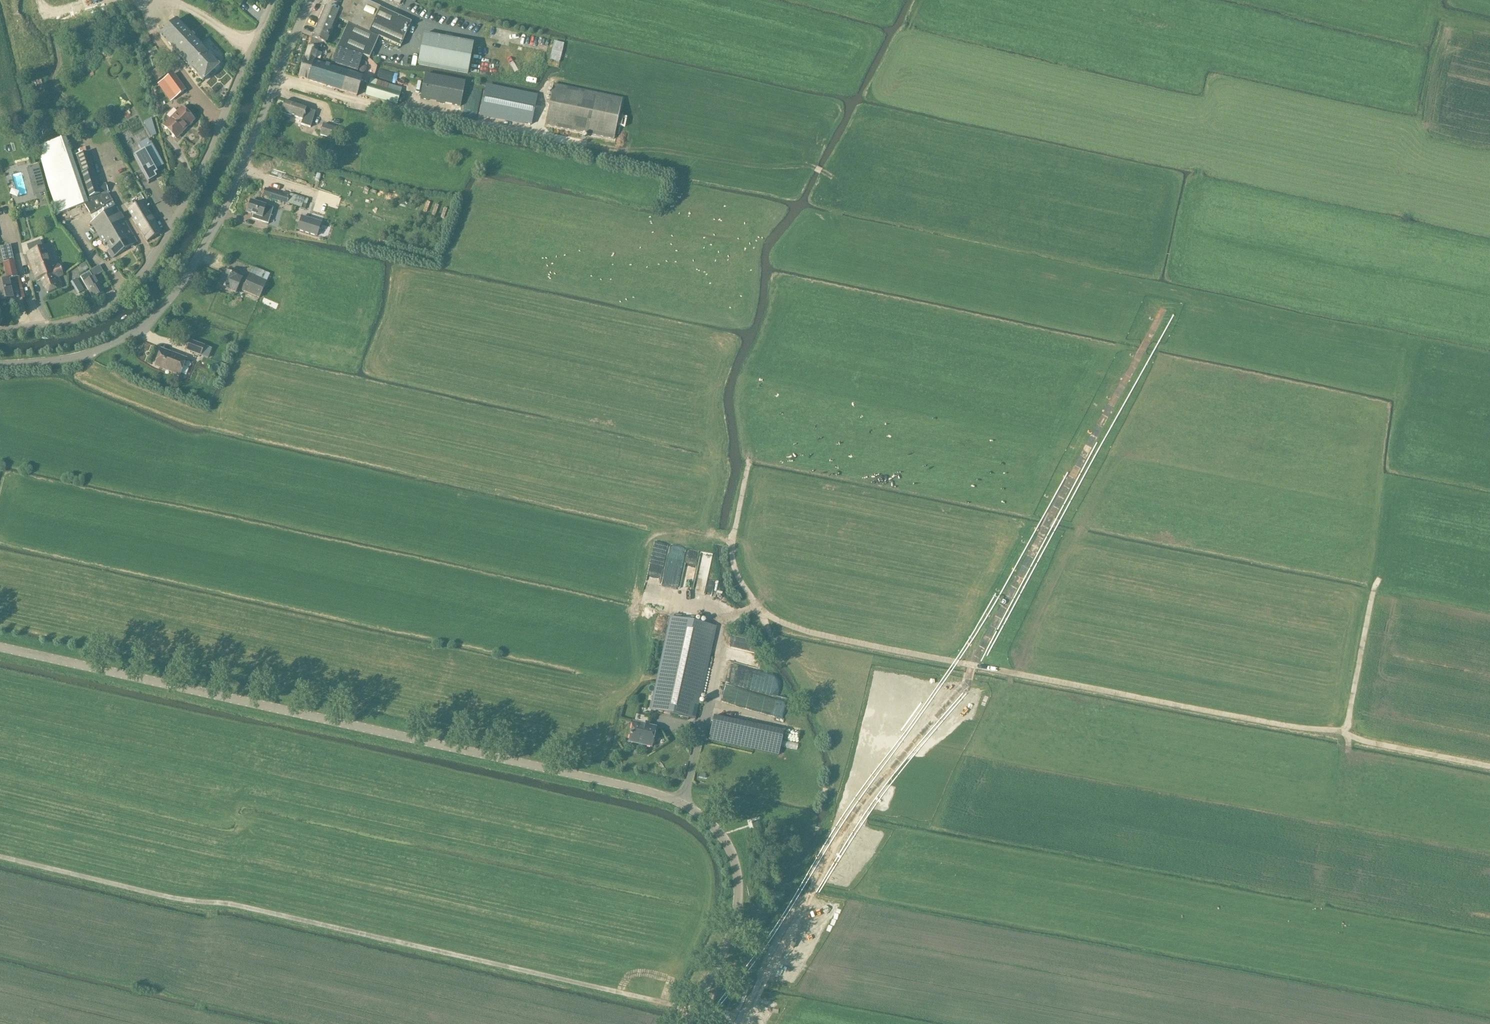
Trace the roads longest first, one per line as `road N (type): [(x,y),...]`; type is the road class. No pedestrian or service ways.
road 1 (unclassified): [(688,1023),(735,921),(738,886),(726,841),(682,804),(0,647)]
road 2 (track): [(750,452),(731,540),(735,573),(753,609),(789,629),(1489,769)]
road 3 (unclassified): [(310,0),(225,207),(176,293),(137,331),(89,354),(0,365)]
road 4 (unclassified): [(0,330),(85,318),(149,268),(220,125),(267,0)]
road 5 (track): [(1347,736),(1372,593),(1382,580)]

